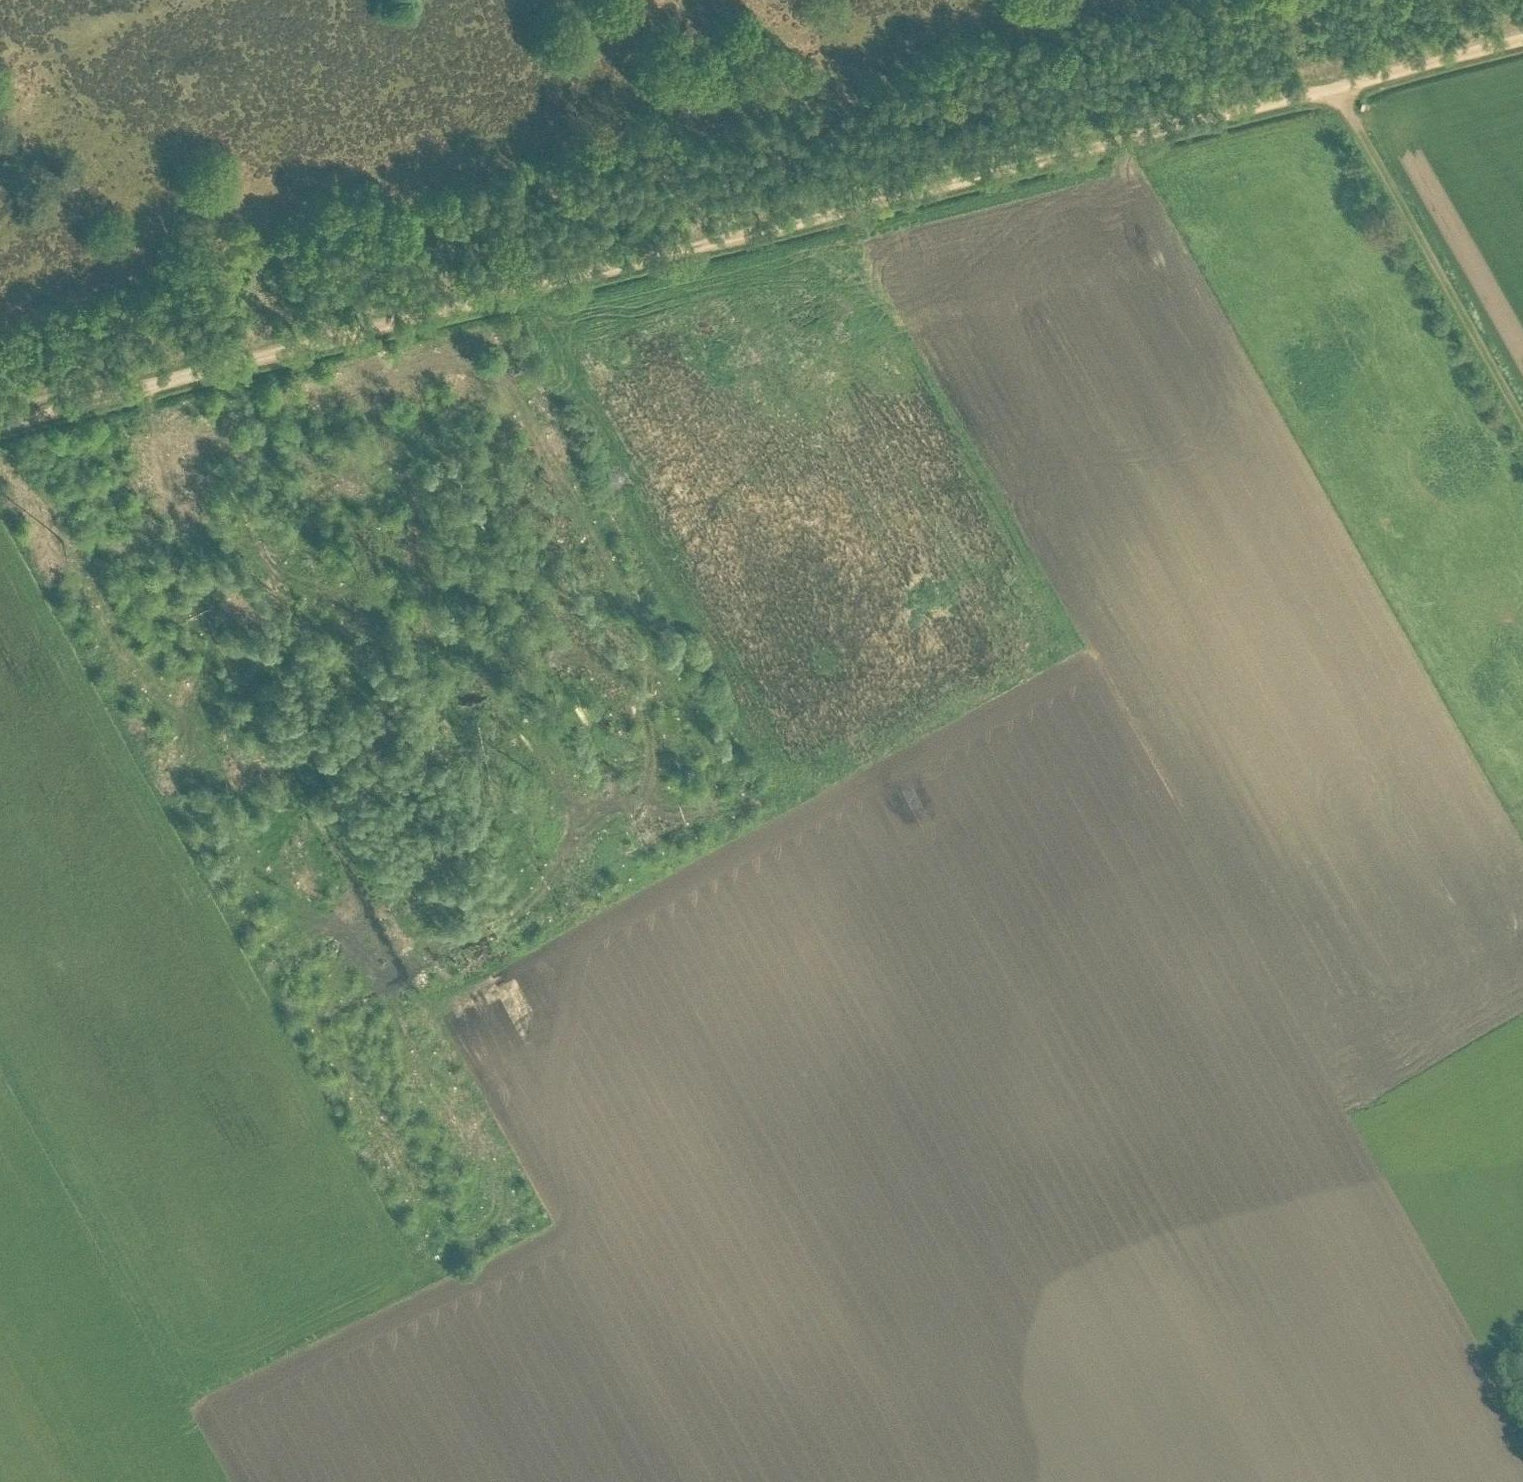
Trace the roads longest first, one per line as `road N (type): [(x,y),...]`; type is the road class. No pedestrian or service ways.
road 1 (track): [(0,423),(1522,39)]
road 2 (track): [(1522,424),(1332,87)]

